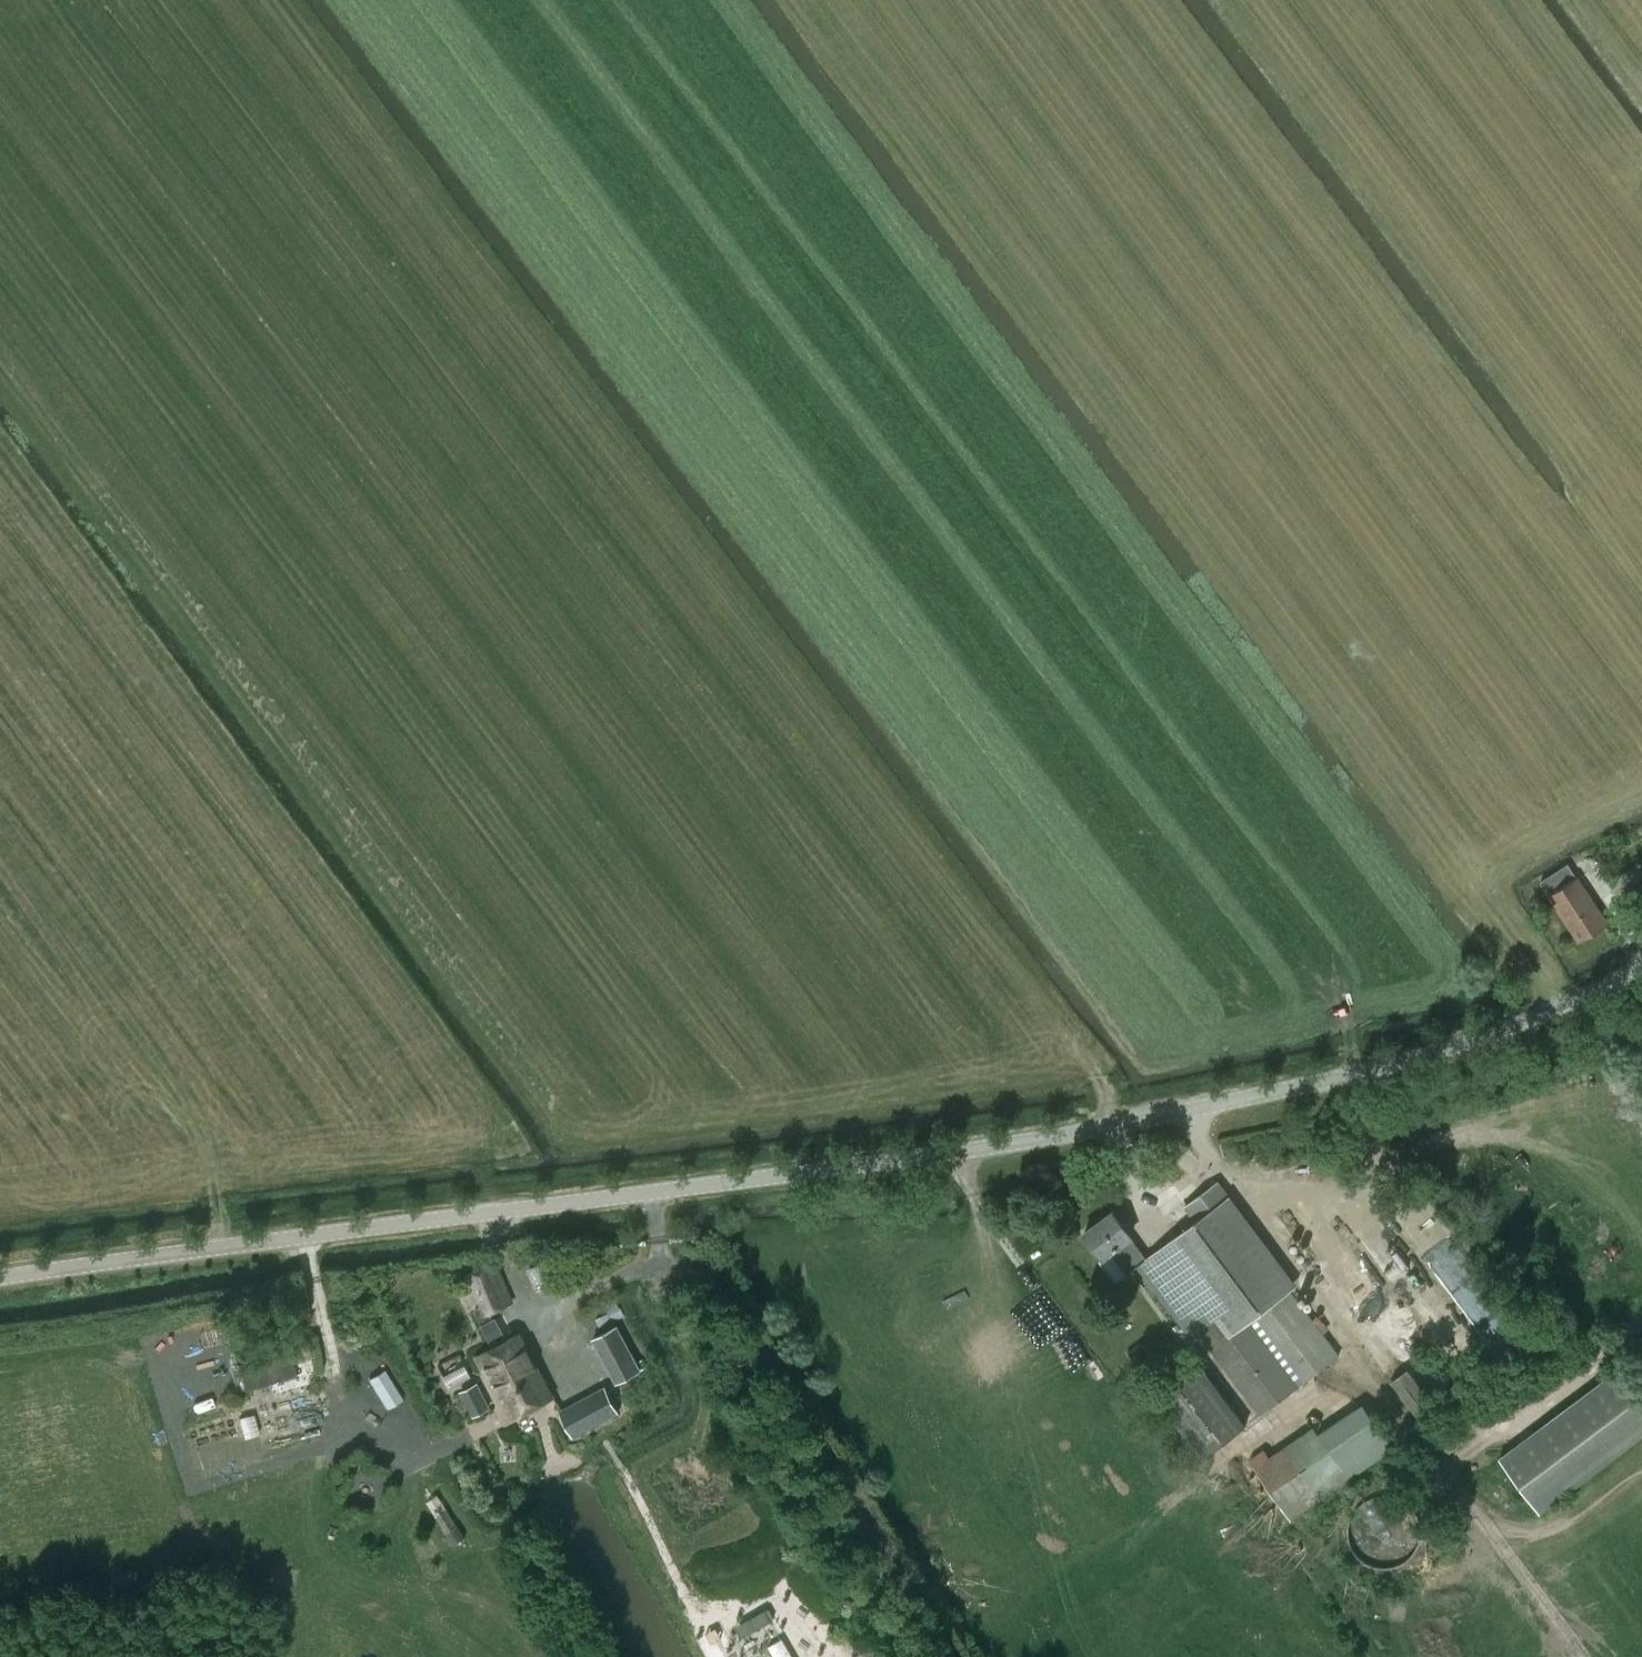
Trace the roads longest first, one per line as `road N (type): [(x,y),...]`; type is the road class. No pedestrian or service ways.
road 1 (unclassified): [(0,1290),(1222,1096),(1479,1027),(1641,952)]

